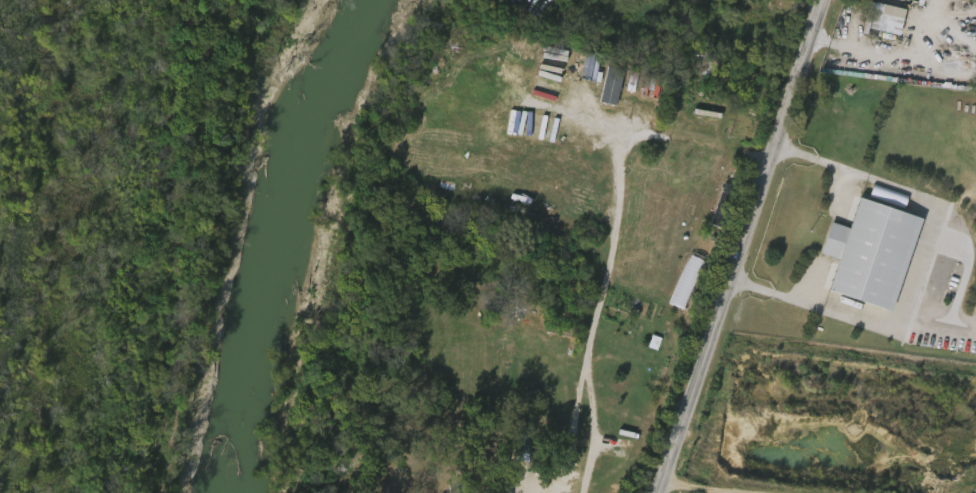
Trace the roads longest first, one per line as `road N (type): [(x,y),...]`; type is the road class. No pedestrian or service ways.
road 1 (tertiary): [(653,492),(827,0)]

